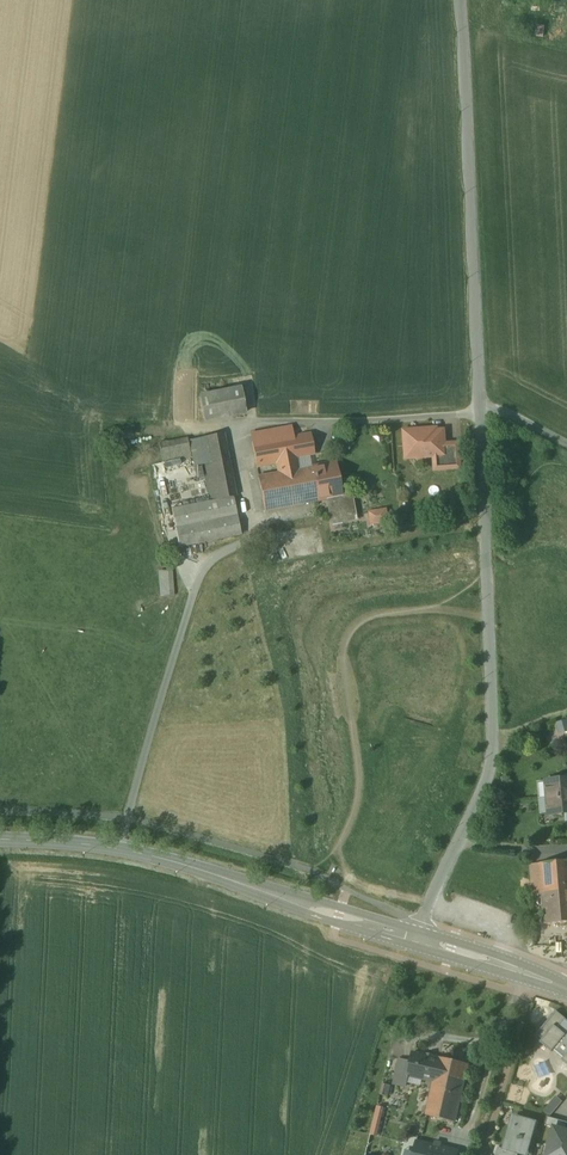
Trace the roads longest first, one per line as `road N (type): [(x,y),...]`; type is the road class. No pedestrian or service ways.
road 1 (residential): [(414,938),(481,795),(494,748),(480,412)]
road 2 (tertiary): [(0,840),(153,857),(414,938)]
road 3 (residential): [(480,412),(462,0)]
road 4 (tertiary): [(414,938),(566,990)]

